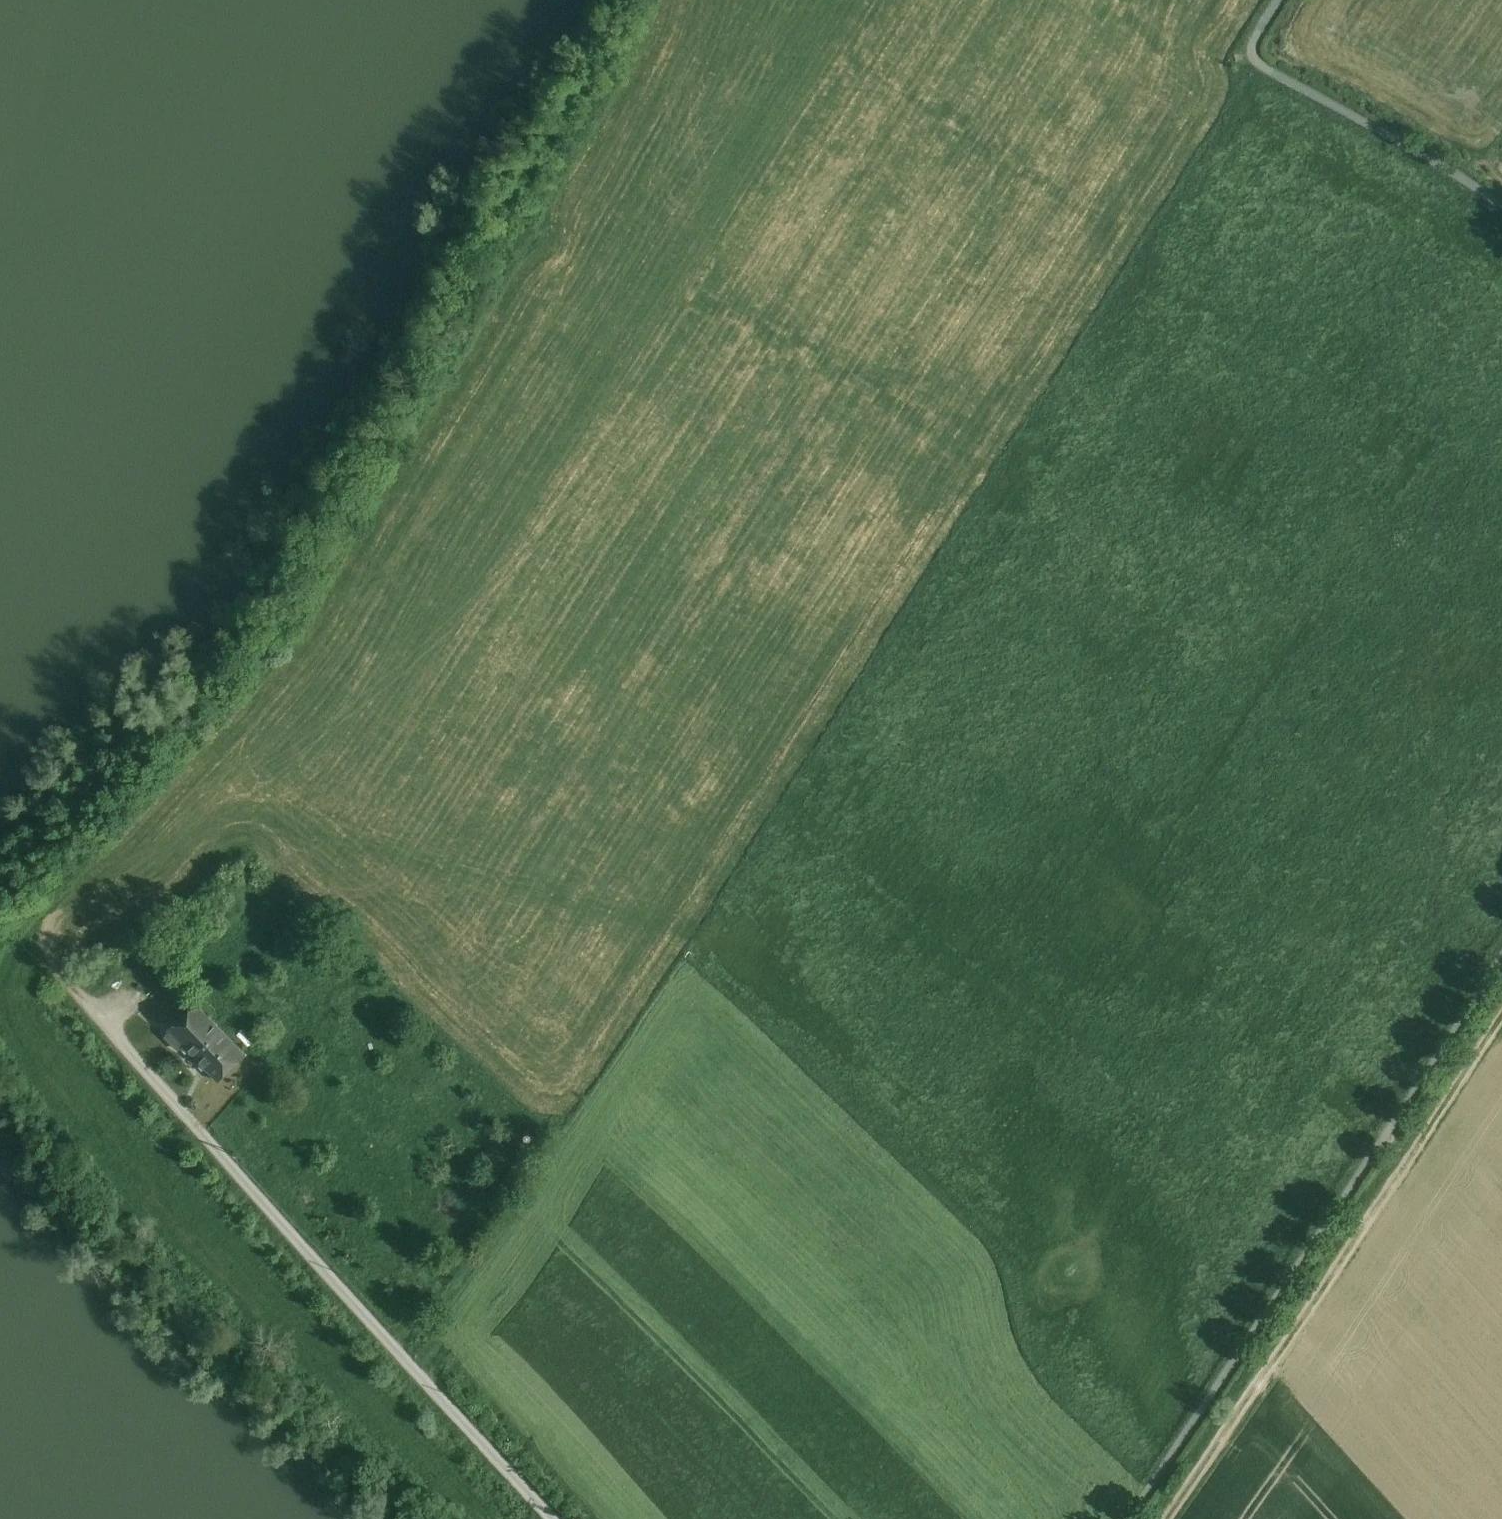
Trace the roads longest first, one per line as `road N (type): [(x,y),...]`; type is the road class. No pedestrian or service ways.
road 1 (unclassified): [(552,1518),(92,1006)]
road 2 (track): [(1165,1518),(1501,1012)]

